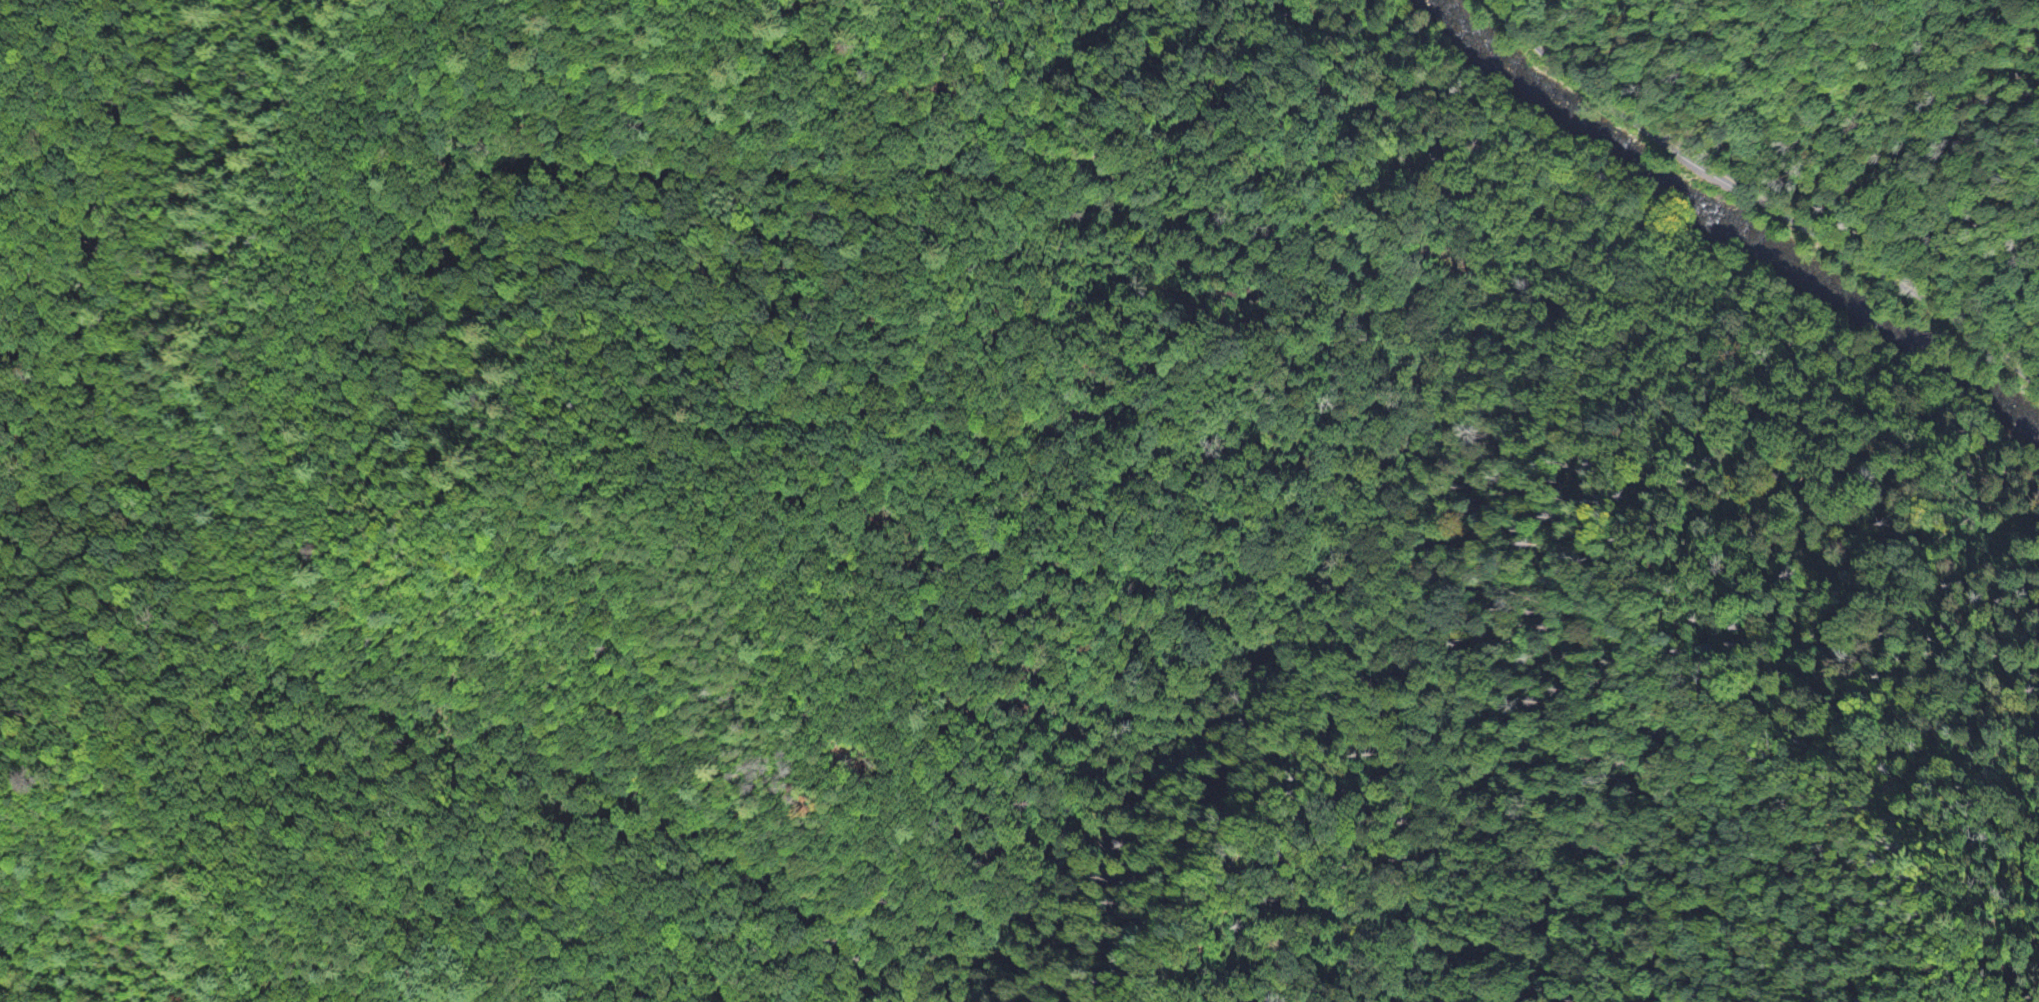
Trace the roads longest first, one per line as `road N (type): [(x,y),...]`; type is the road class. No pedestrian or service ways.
road 1 (tertiary): [(1495,0),(1543,52),(1621,111),(1968,325),(2038,384)]

